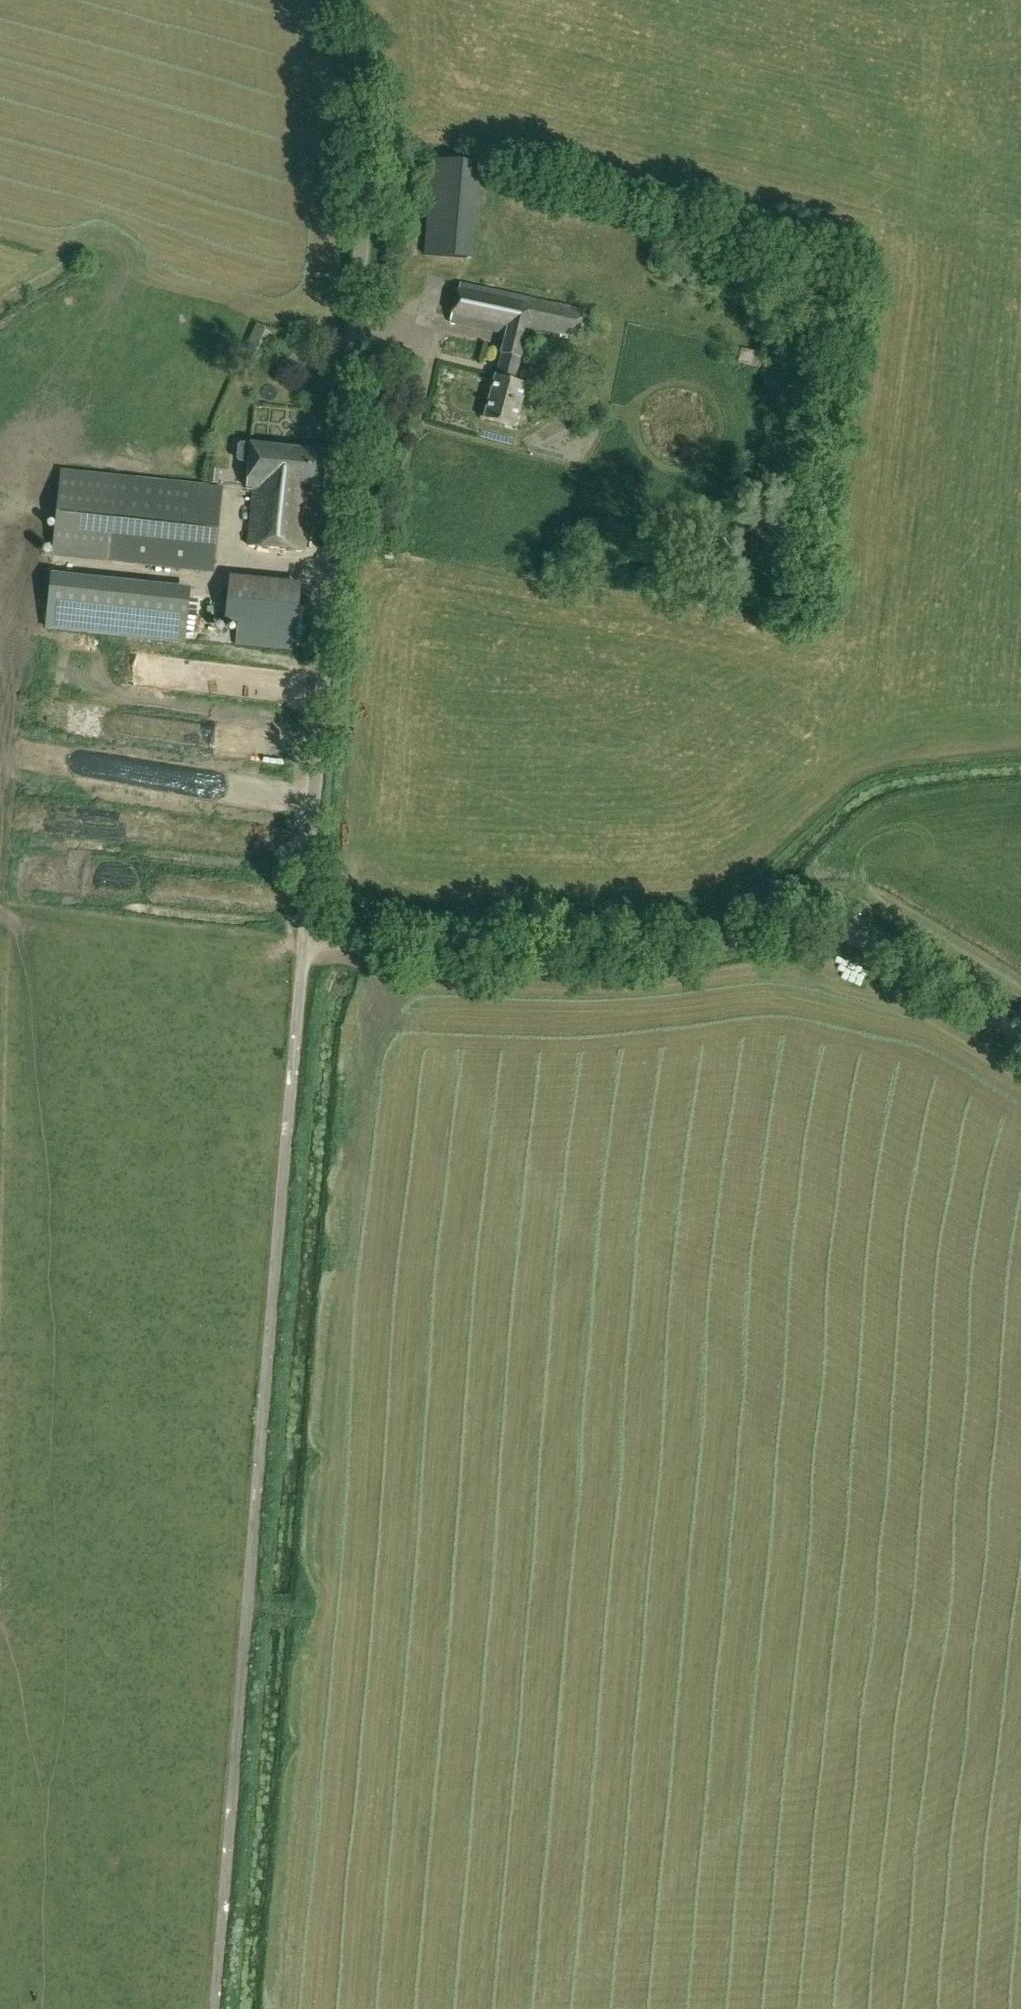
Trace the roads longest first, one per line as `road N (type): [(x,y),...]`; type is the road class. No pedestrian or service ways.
road 1 (unclassified): [(1020,1031),(881,944),(834,927),(636,946),(304,940),(344,255),(337,0)]

